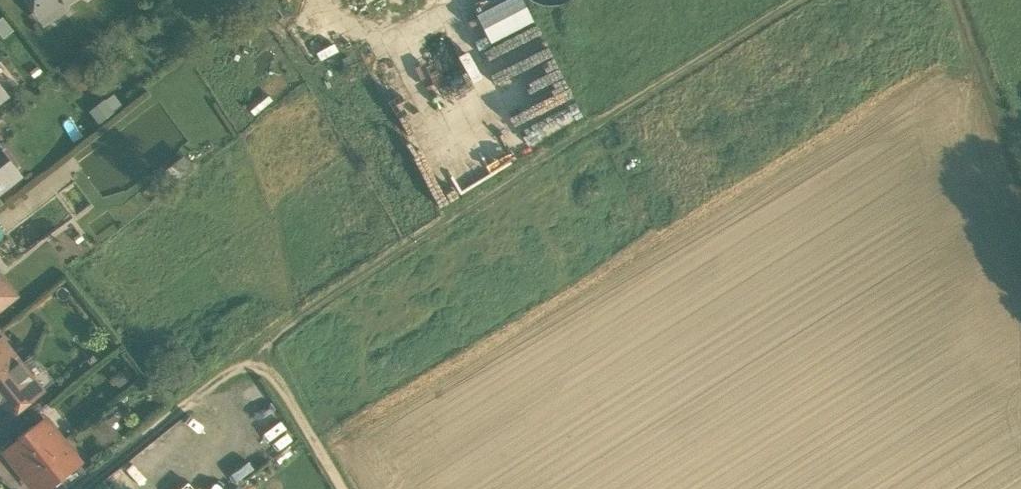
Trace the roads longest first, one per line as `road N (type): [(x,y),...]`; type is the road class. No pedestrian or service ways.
road 1 (track): [(259,346),(796,0)]
road 2 (track): [(78,488),(259,346)]
road 3 (track): [(1020,164),(958,0)]
road 4 (track): [(343,488),(259,346)]

